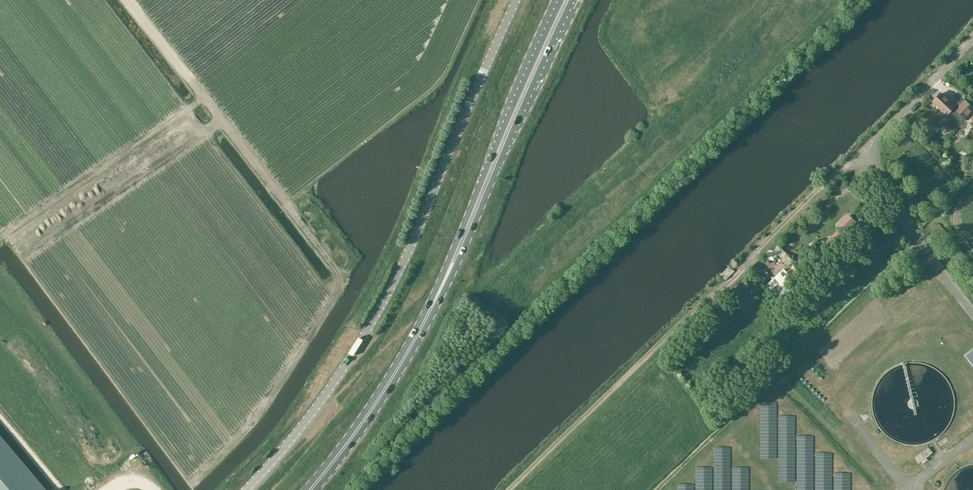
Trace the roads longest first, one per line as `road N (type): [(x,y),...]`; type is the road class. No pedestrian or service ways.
road 1 (unclassified): [(516,0),(384,300),(320,401),(245,489)]
road 2 (track): [(508,489),(823,185)]
road 3 (primary): [(443,285),(572,0)]
road 4 (primary): [(560,0),(443,285)]
road 5 (primary): [(311,489),(368,417),(443,285)]
road 6 (unclassified): [(823,185),(972,37)]

